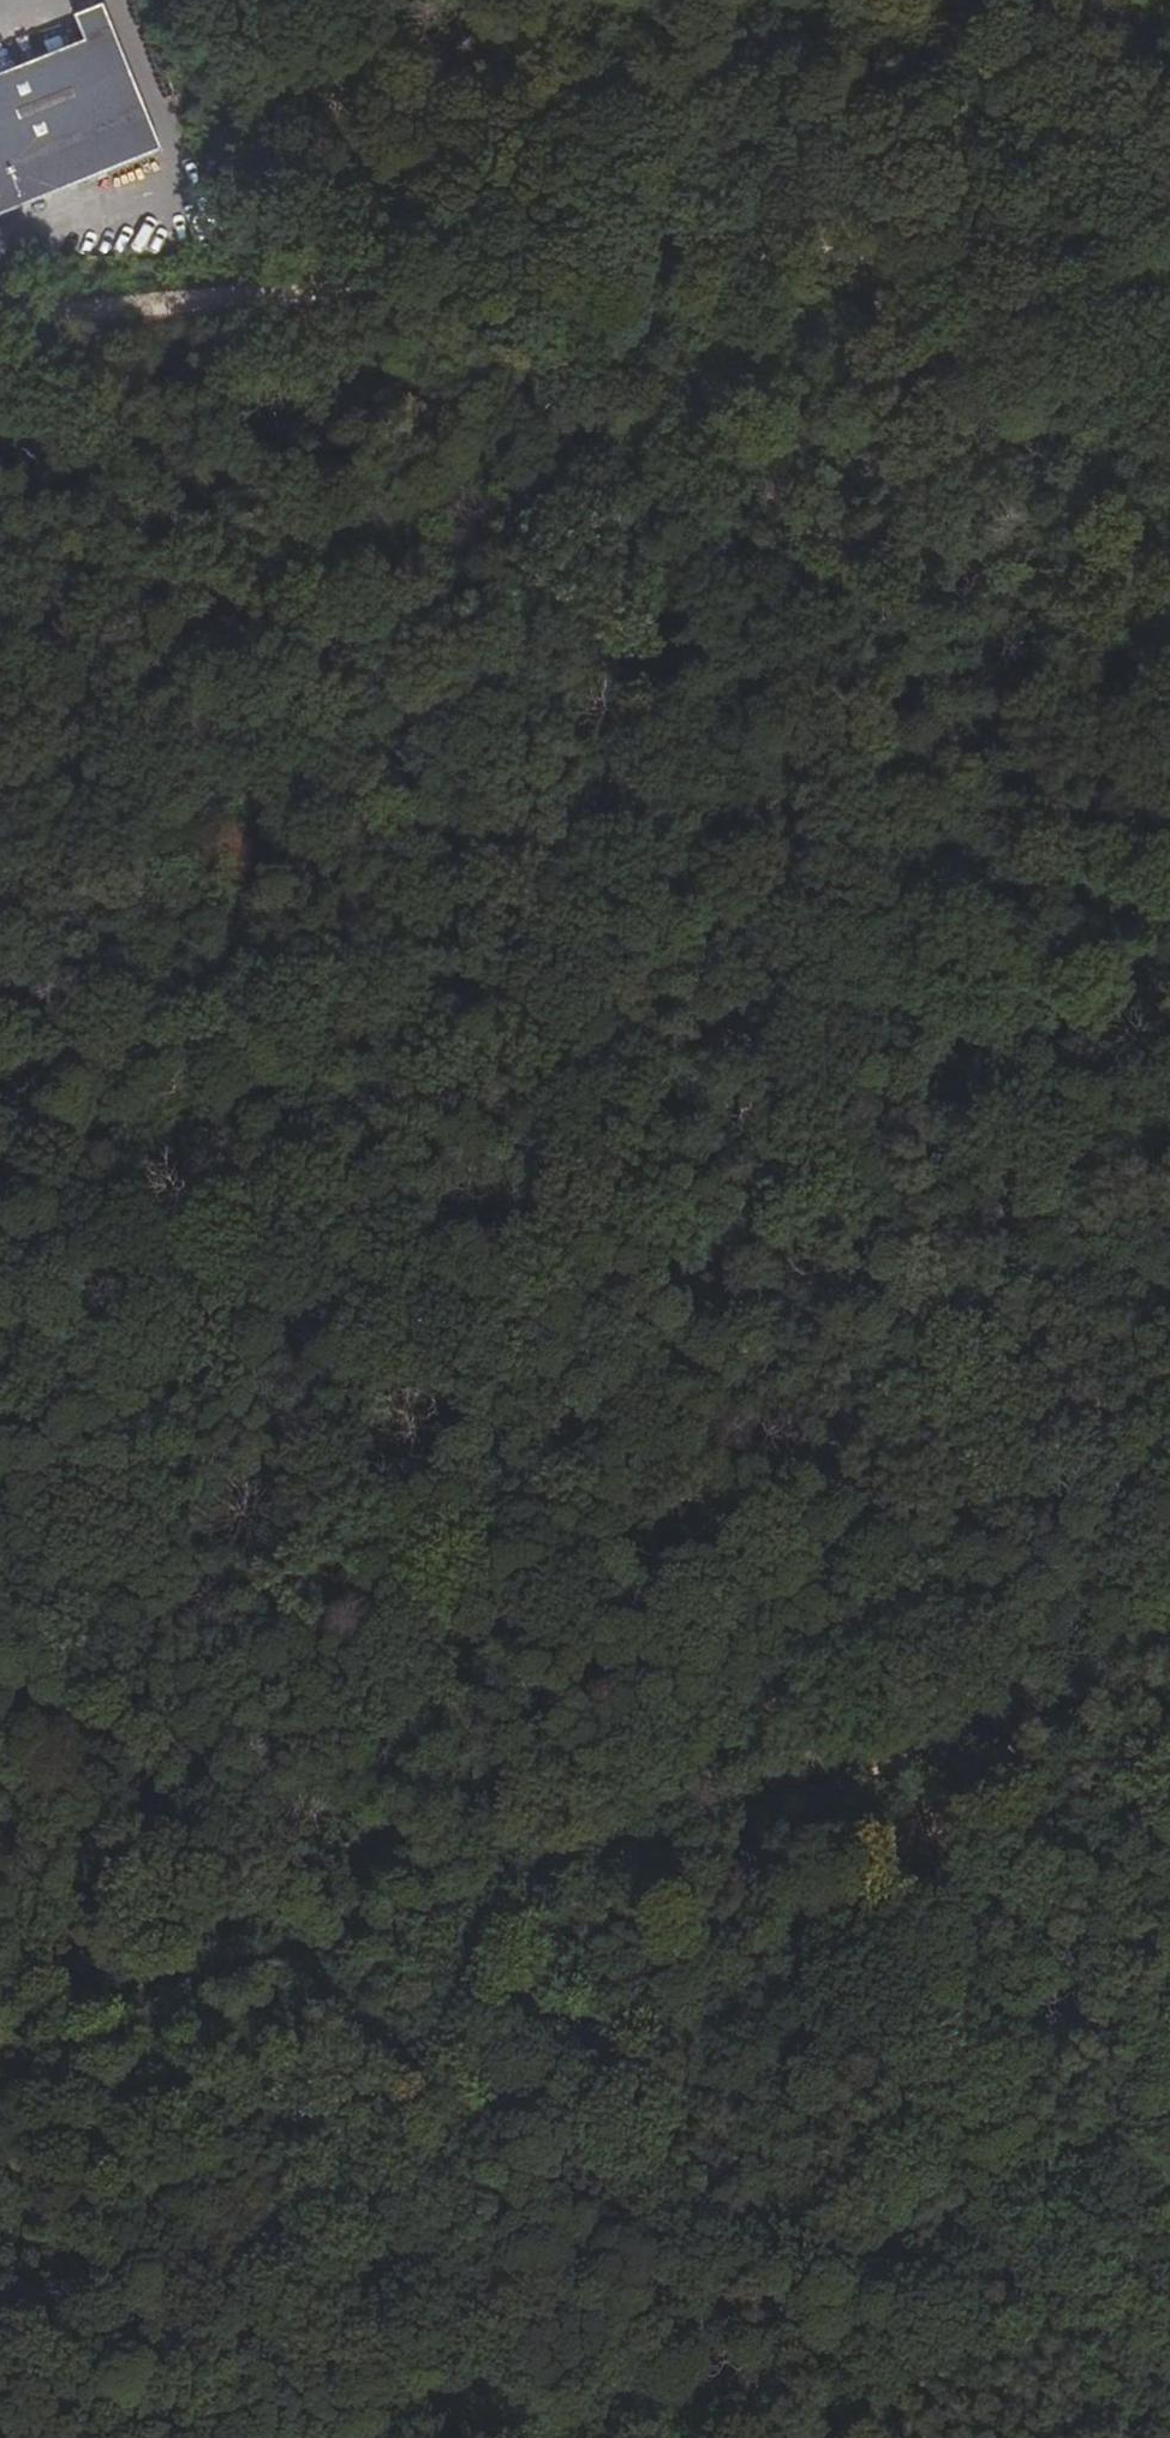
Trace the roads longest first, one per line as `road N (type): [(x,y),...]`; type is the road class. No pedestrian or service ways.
road 1 (track): [(1169,1677),(756,1816),(527,1861),(322,1930),(153,2013),(0,2067)]
road 2 (track): [(1169,220),(964,295),(0,372)]

